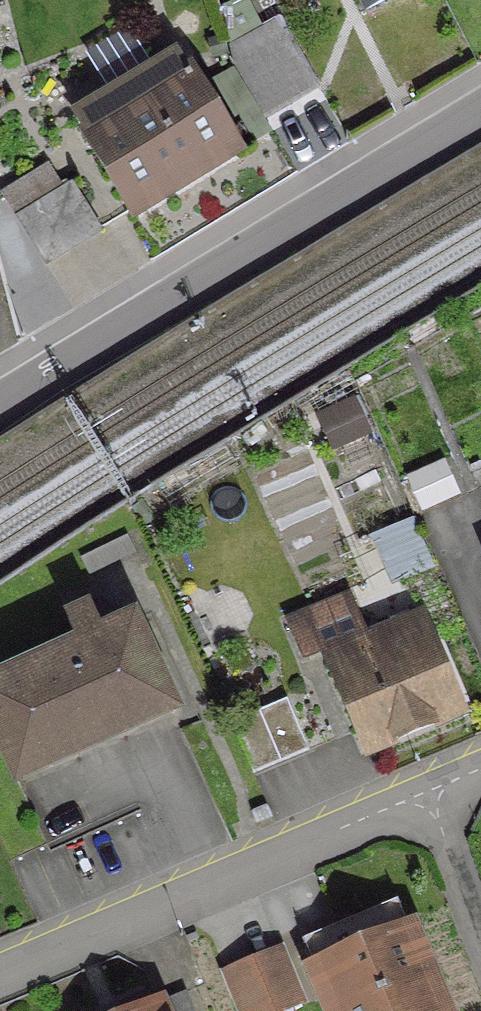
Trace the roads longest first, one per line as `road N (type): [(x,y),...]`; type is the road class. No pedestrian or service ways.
road 1 (residential): [(480,103),(0,394)]
road 2 (residential): [(0,988),(418,817)]
road 3 (residential): [(418,817),(480,987)]

